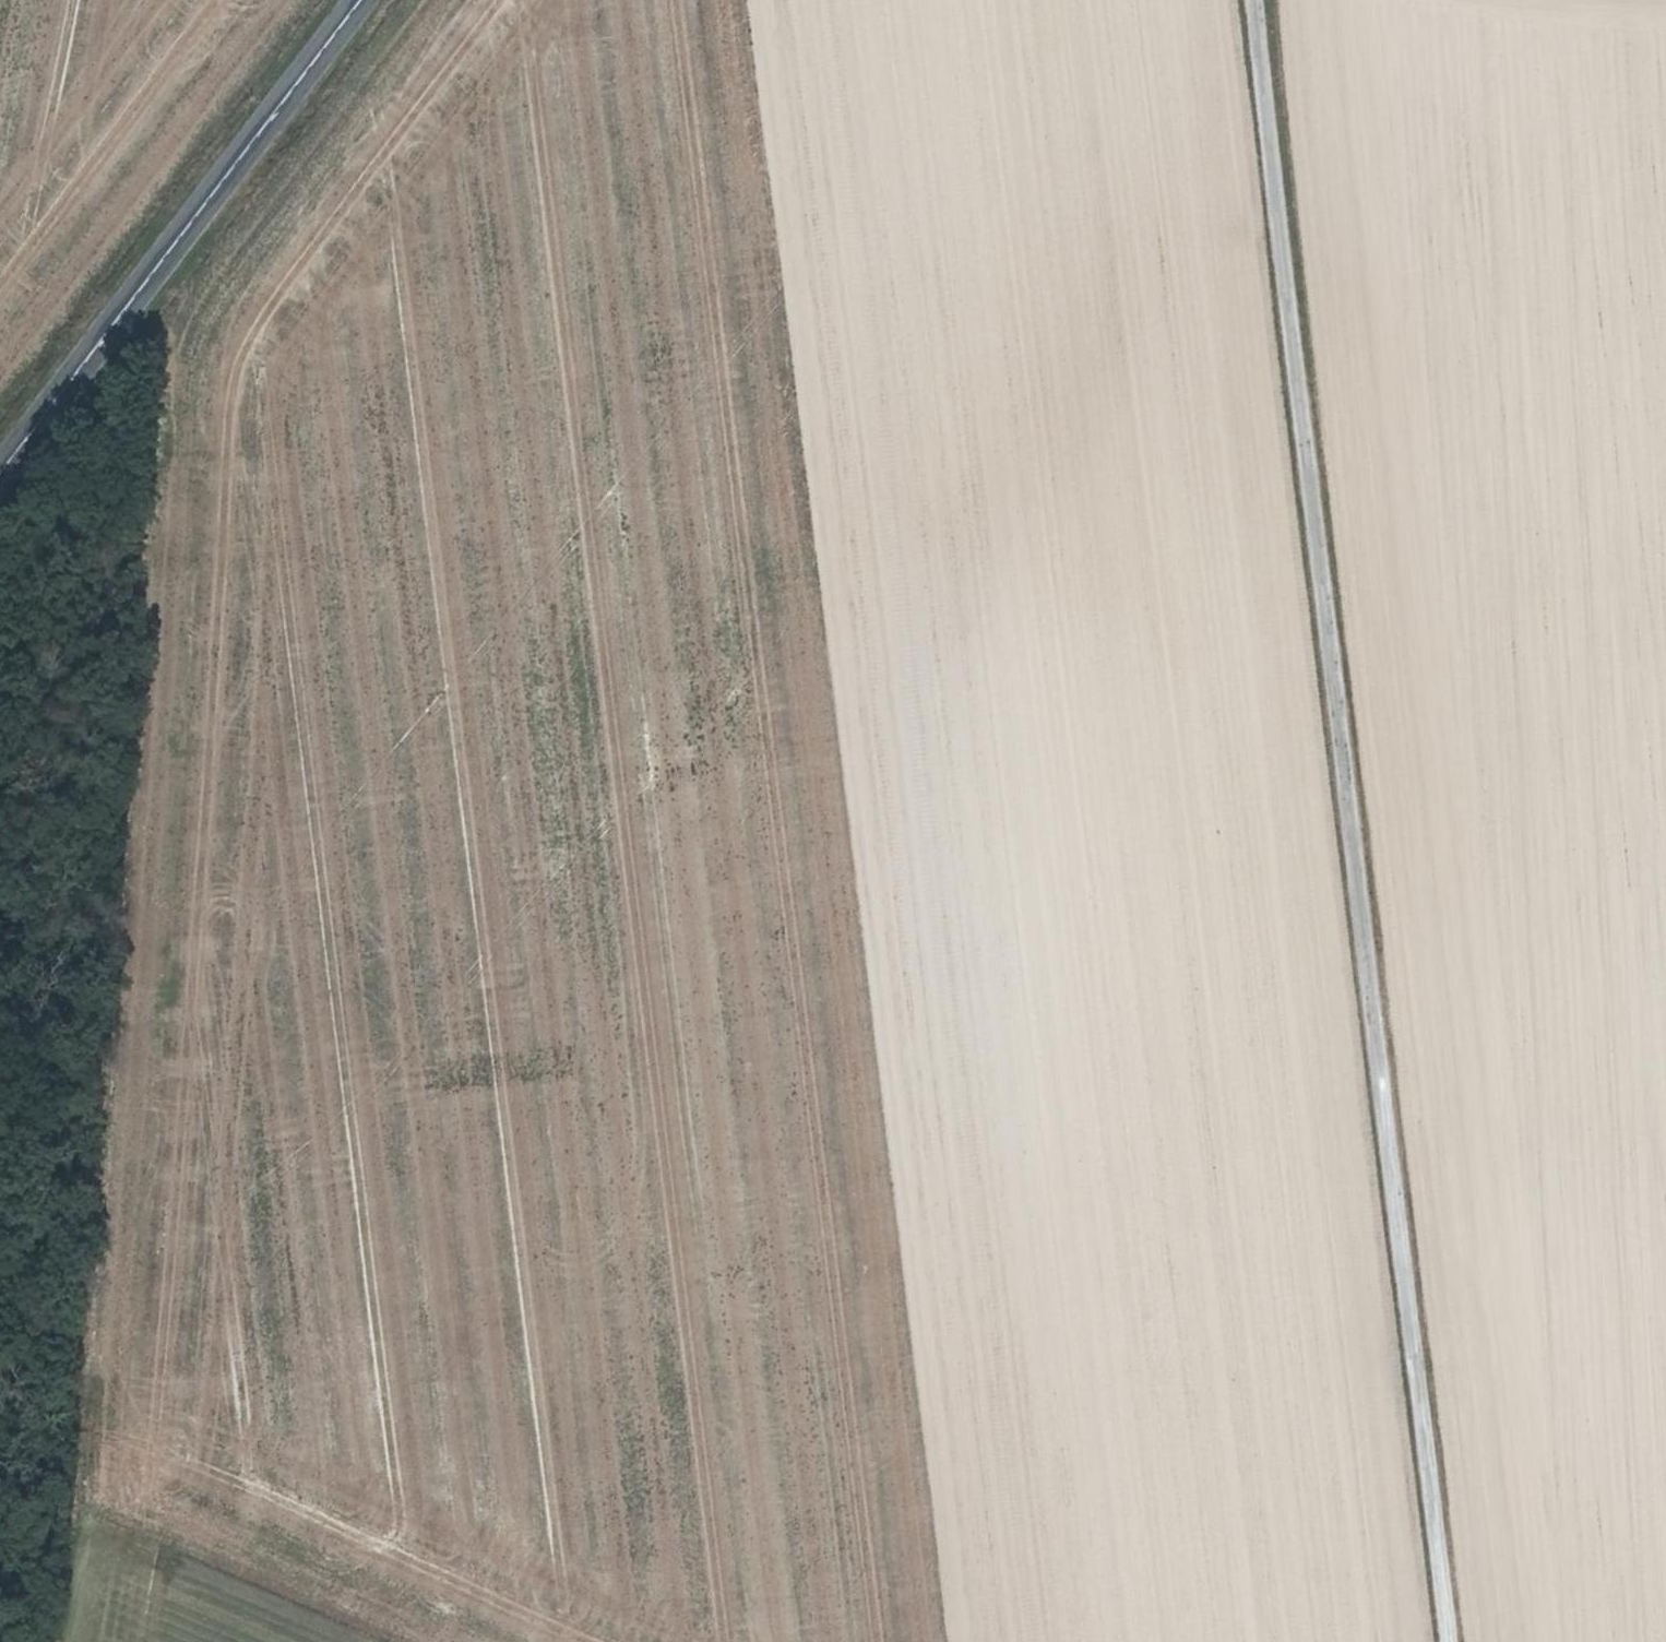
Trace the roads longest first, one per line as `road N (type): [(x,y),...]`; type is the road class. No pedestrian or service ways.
road 1 (unclassified): [(1457,1641),(1259,0)]
road 2 (secondary): [(366,0),(0,479)]

